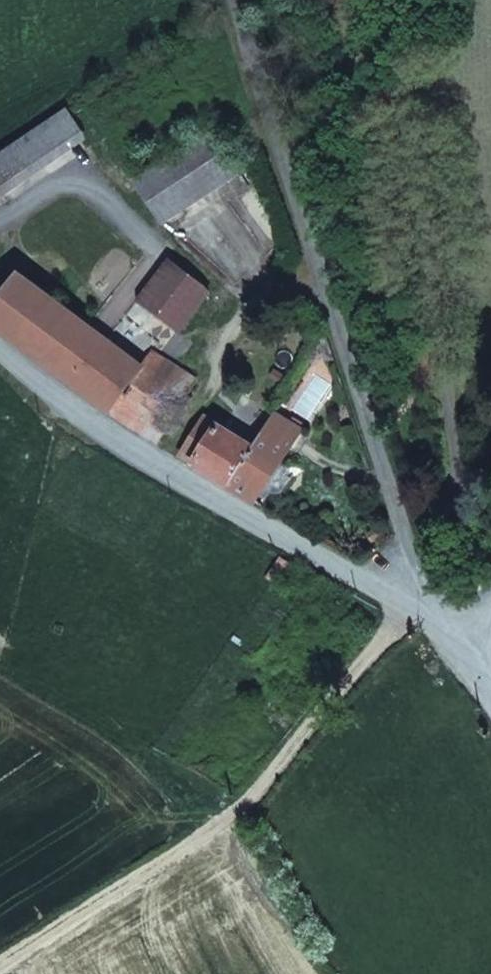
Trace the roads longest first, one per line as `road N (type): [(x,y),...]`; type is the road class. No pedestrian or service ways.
road 1 (residential): [(240,0),(421,608)]
road 2 (track): [(0,966),(246,803),(391,626),(421,608)]
road 3 (unclassified): [(0,347),(62,410),(362,585),(421,608)]

